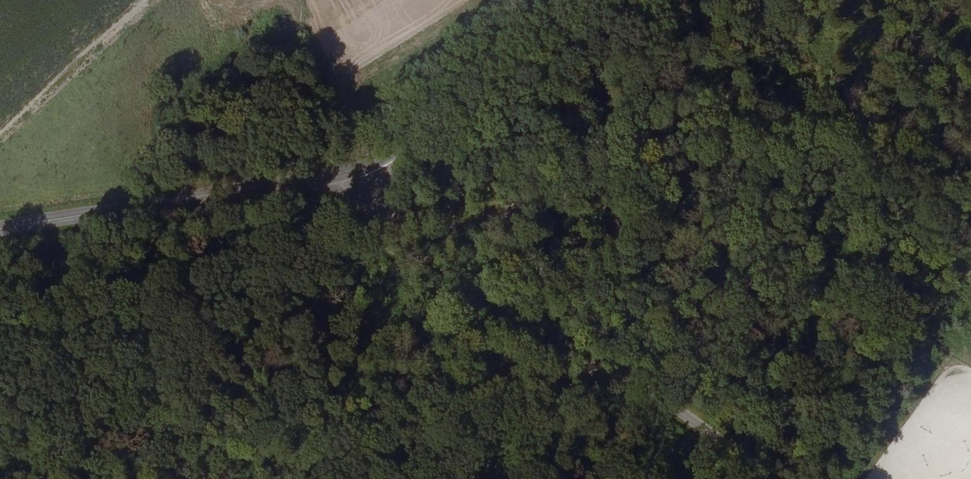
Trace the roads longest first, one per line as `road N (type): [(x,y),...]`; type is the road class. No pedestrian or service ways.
road 1 (unclassified): [(360,172),(394,232),(442,234),(581,190),(609,192),(627,215),(614,247),(507,301),(493,340),(511,364),(627,380),(769,478)]
road 2 (tertiary): [(360,172),(0,234)]
road 3 (tertiary): [(593,0),(360,172)]
road 4 (track): [(283,0),(311,37),(360,172)]

